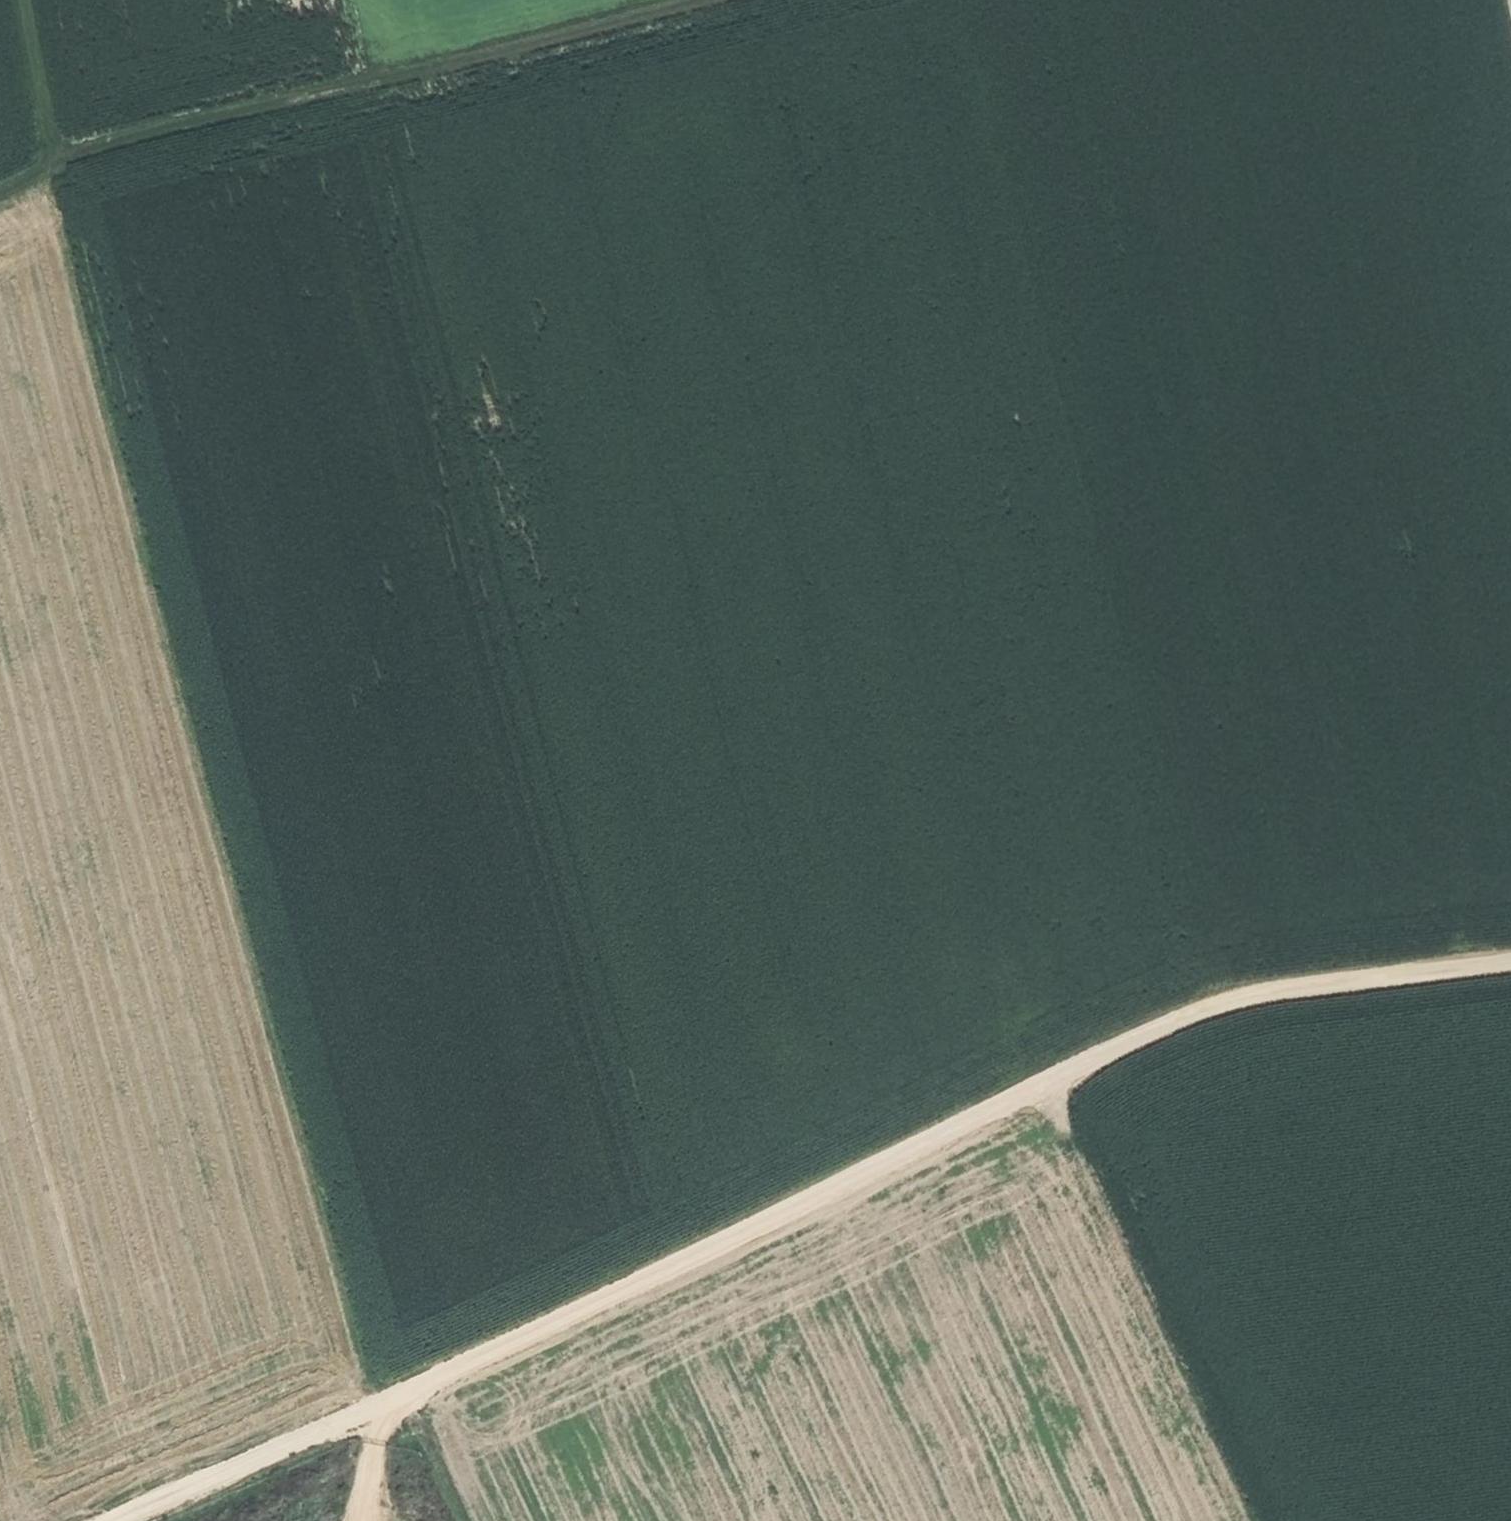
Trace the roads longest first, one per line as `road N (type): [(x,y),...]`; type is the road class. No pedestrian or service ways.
road 1 (track): [(1510,952),(1239,987),(357,1406),(84,1520)]
road 2 (track): [(666,0),(69,152),(0,189)]
road 3 (track): [(1056,1076),(1258,1520)]
road 4 (track): [(69,152),(39,0)]
road 5 (track): [(407,1383),(459,1520)]

